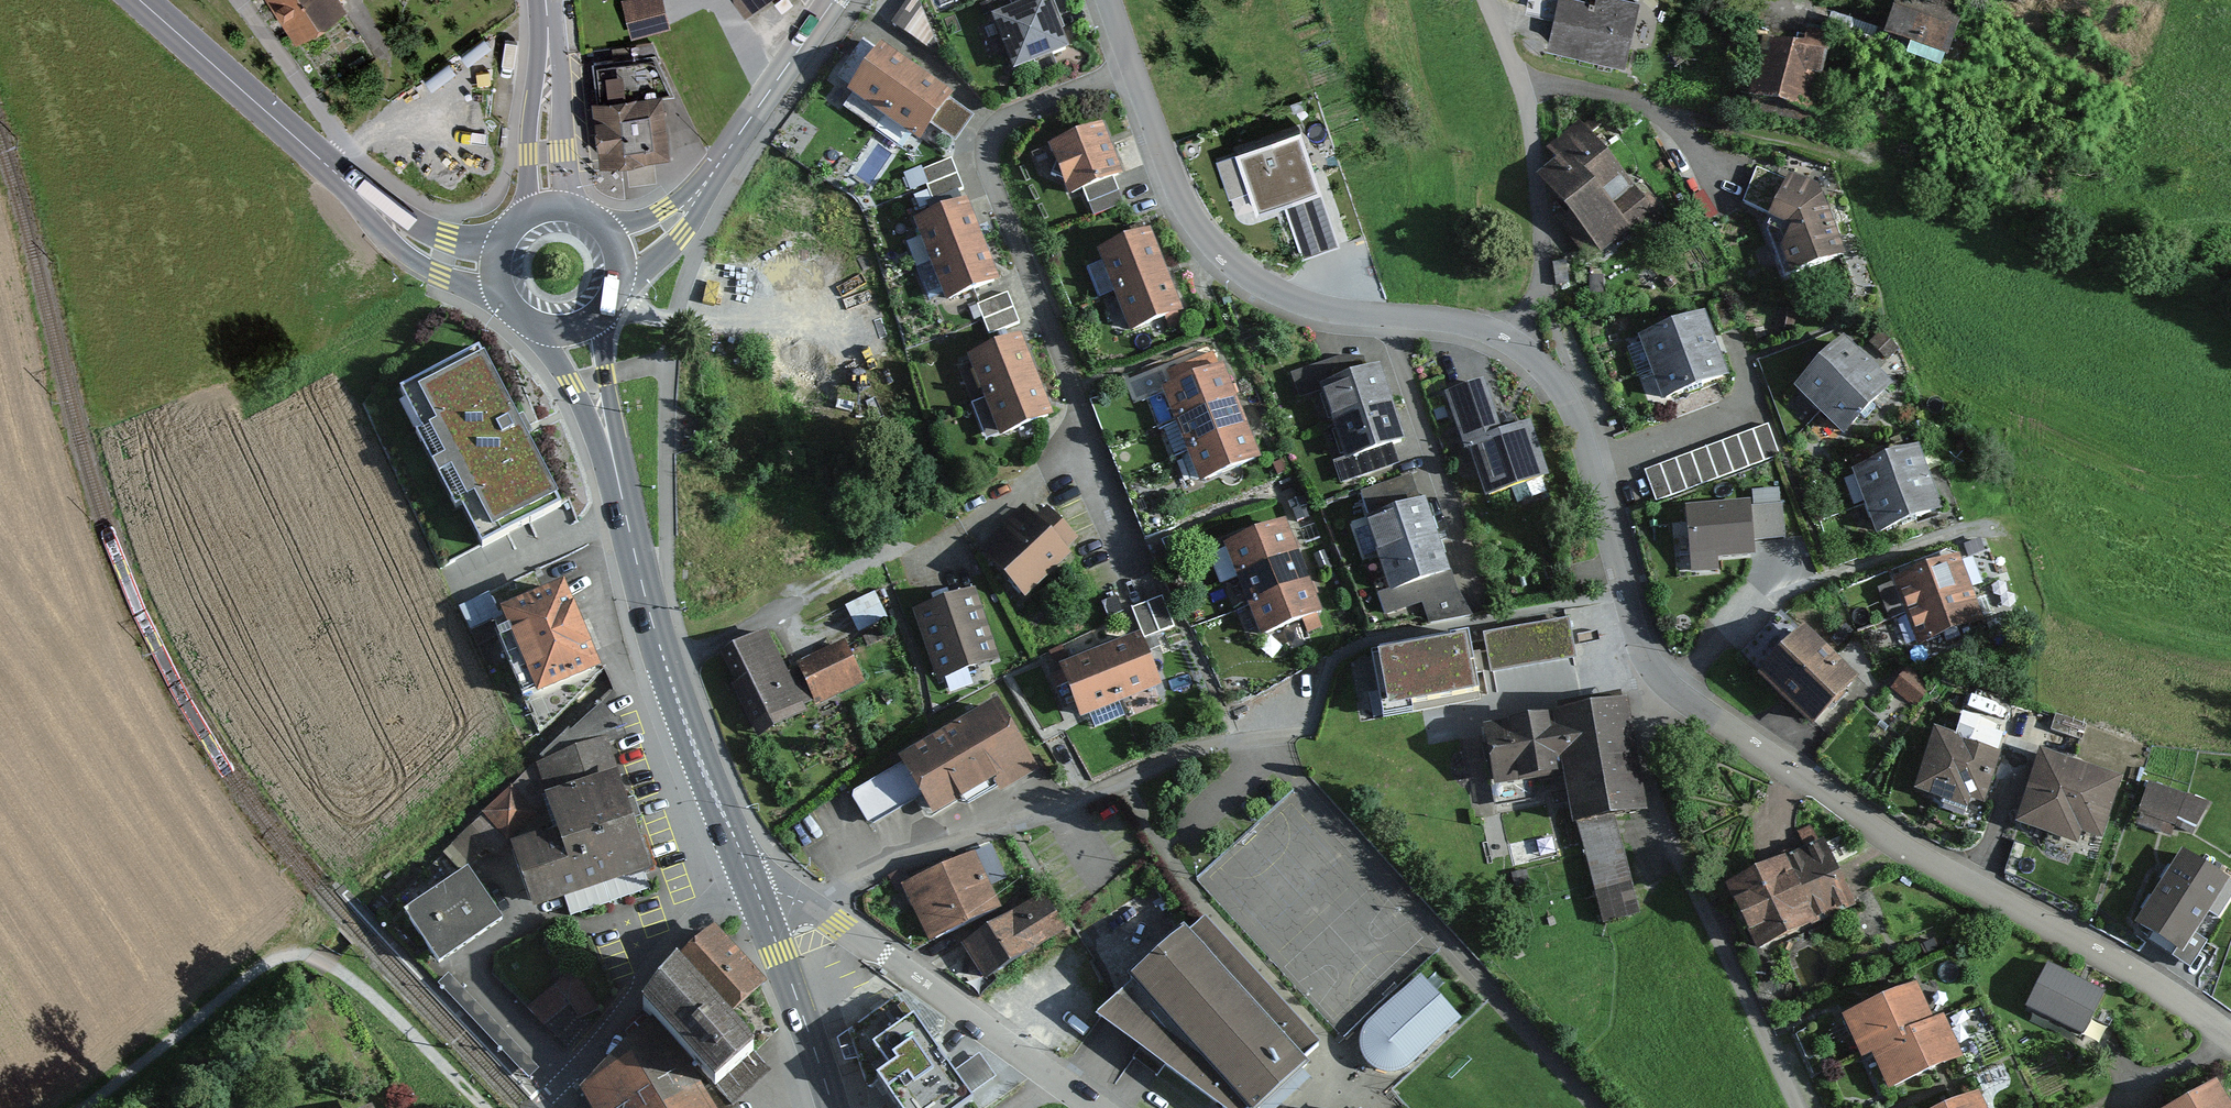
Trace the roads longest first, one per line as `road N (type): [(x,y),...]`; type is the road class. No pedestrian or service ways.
road 1 (residential): [(1669,690),(1935,864),(2230,1039)]
road 2 (primary): [(758,894),(687,727),(571,332)]
road 3 (track): [(1668,106),(1731,113),(1805,135),(1933,187),(2230,281)]
road 4 (residential): [(1107,0),(1180,200),(1232,267),(1331,309),(1438,321),(1508,341)]
road 5 (track): [(485,1107),(333,967),(291,954),(274,958),(77,1107)]
road 6 (residential): [(814,906),(877,871),(1063,809),(1186,752),(1263,738)]
road 7 (residential): [(1798,1107),(1663,824),(1649,731),(1669,690)]
road 8 (residential): [(1508,341),(1573,409),(1643,657),(1669,690)]
road 9 (residential): [(1669,690),(1723,635),(1771,604),(1983,529)]
road 10 (residential): [(1508,341),(1537,290),(1543,251),(1521,83),(1488,0)]
road 11 (residential): [(814,906),(1095,1107)]
road 12 (track): [(1983,529),(2020,528),(2036,545),(2055,635),(2230,672)]
road 13 (primary): [(141,0),(347,182)]
road 14 (primary): [(833,1107),(758,894)]
road 15 (residential): [(236,0),(332,130),(347,182)]
road 16 (secondary): [(547,0),(547,208)]
road 17 (tertiary): [(832,0),(725,154)]
road 18 (primary): [(347,182),(420,247),(495,272)]
road 19 (tertiary): [(620,281),(670,251),(725,154)]
road 20 (tertiary): [(725,154),(664,208),(605,229)]

